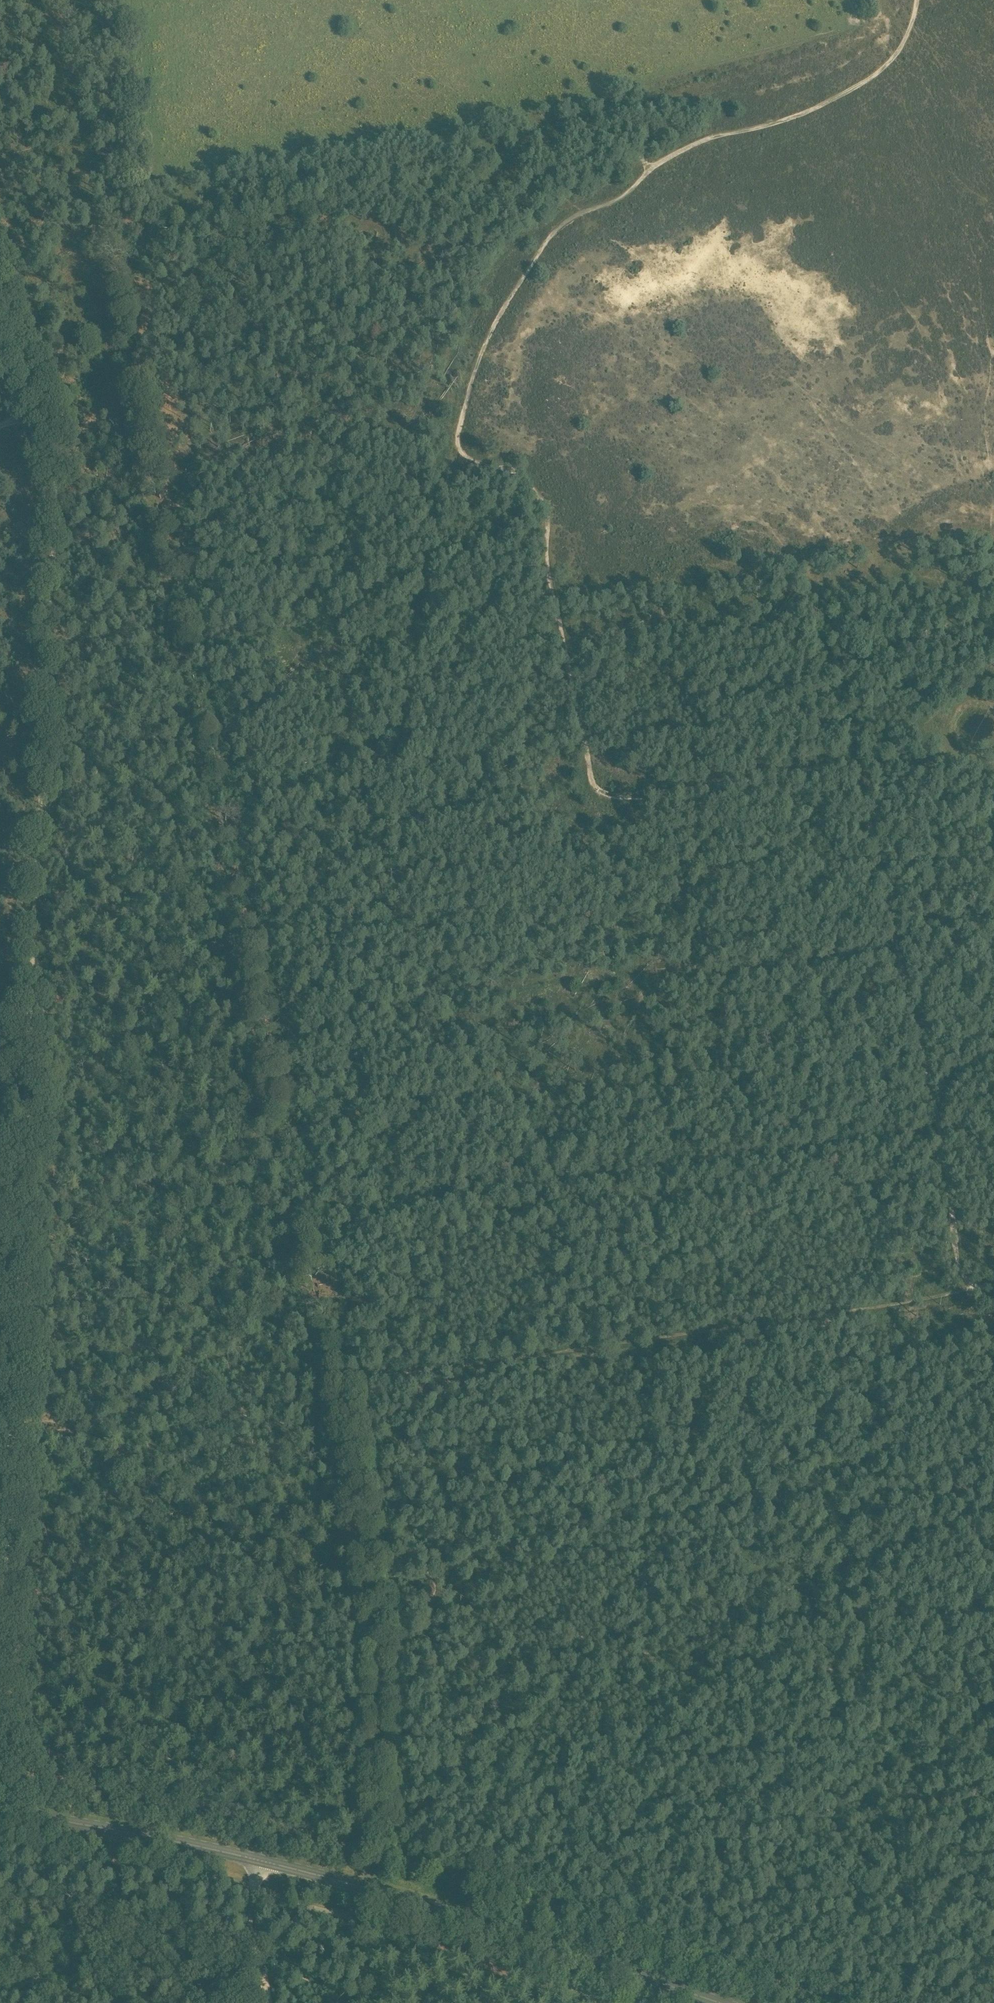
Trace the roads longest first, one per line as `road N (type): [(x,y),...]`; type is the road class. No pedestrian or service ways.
road 1 (track): [(917,0),(900,50),(873,76),(809,111),(703,138),(554,231),(491,329),(457,439),(460,455),(476,467),(518,473),(540,497),(569,680),(601,796),(856,759),(958,1259),(973,1285),(993,1287)]
road 2 (track): [(43,416),(58,482),(8,1431)]
road 3 (primary): [(0,1812),(193,1846),(375,1890),(716,2002)]
road 4 (track): [(8,1431),(1,1645)]
road 5 (track): [(0,303),(43,416)]

